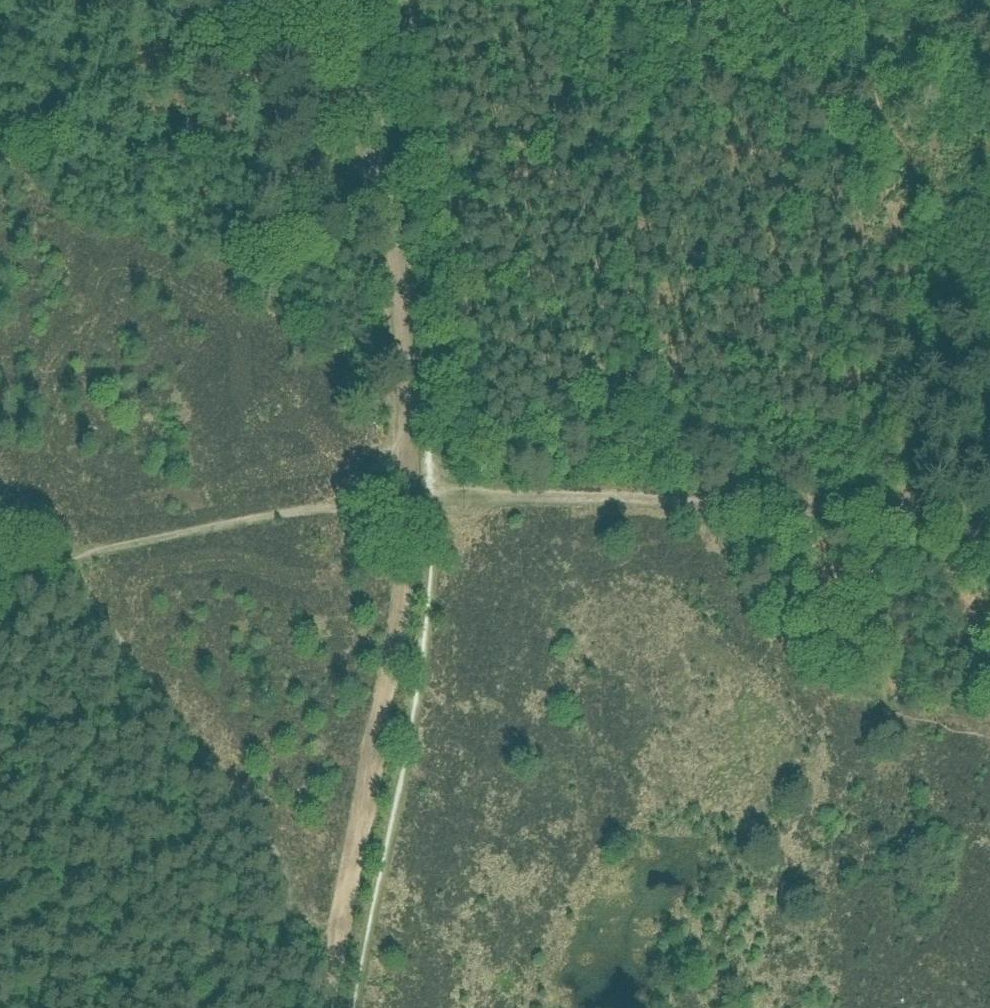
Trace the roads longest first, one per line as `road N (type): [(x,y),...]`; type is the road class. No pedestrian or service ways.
road 1 (track): [(327,1007),(401,628),(410,414),(382,186),(331,0)]
road 2 (track): [(57,562),(159,534),(355,503),(524,494),(709,505)]
road 3 (track): [(709,505),(989,528)]

